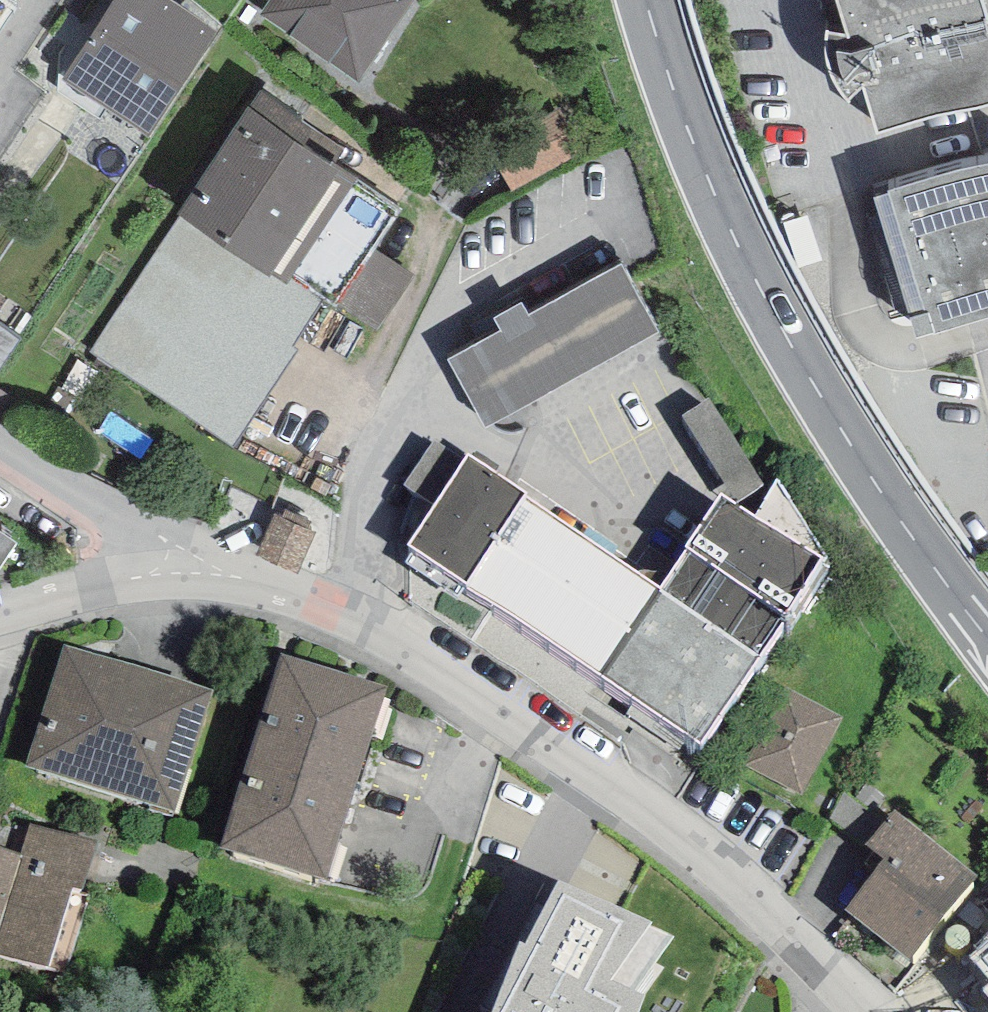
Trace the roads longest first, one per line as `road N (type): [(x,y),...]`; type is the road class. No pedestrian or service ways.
road 1 (residential): [(861,1011),(688,849),(457,684),(347,620),(187,565)]
road 2 (motorway): [(646,0),(724,217),(779,326),(920,549),(987,636)]
road 3 (residential): [(187,565),(0,445)]
road 4 (residential): [(0,613),(187,565)]

